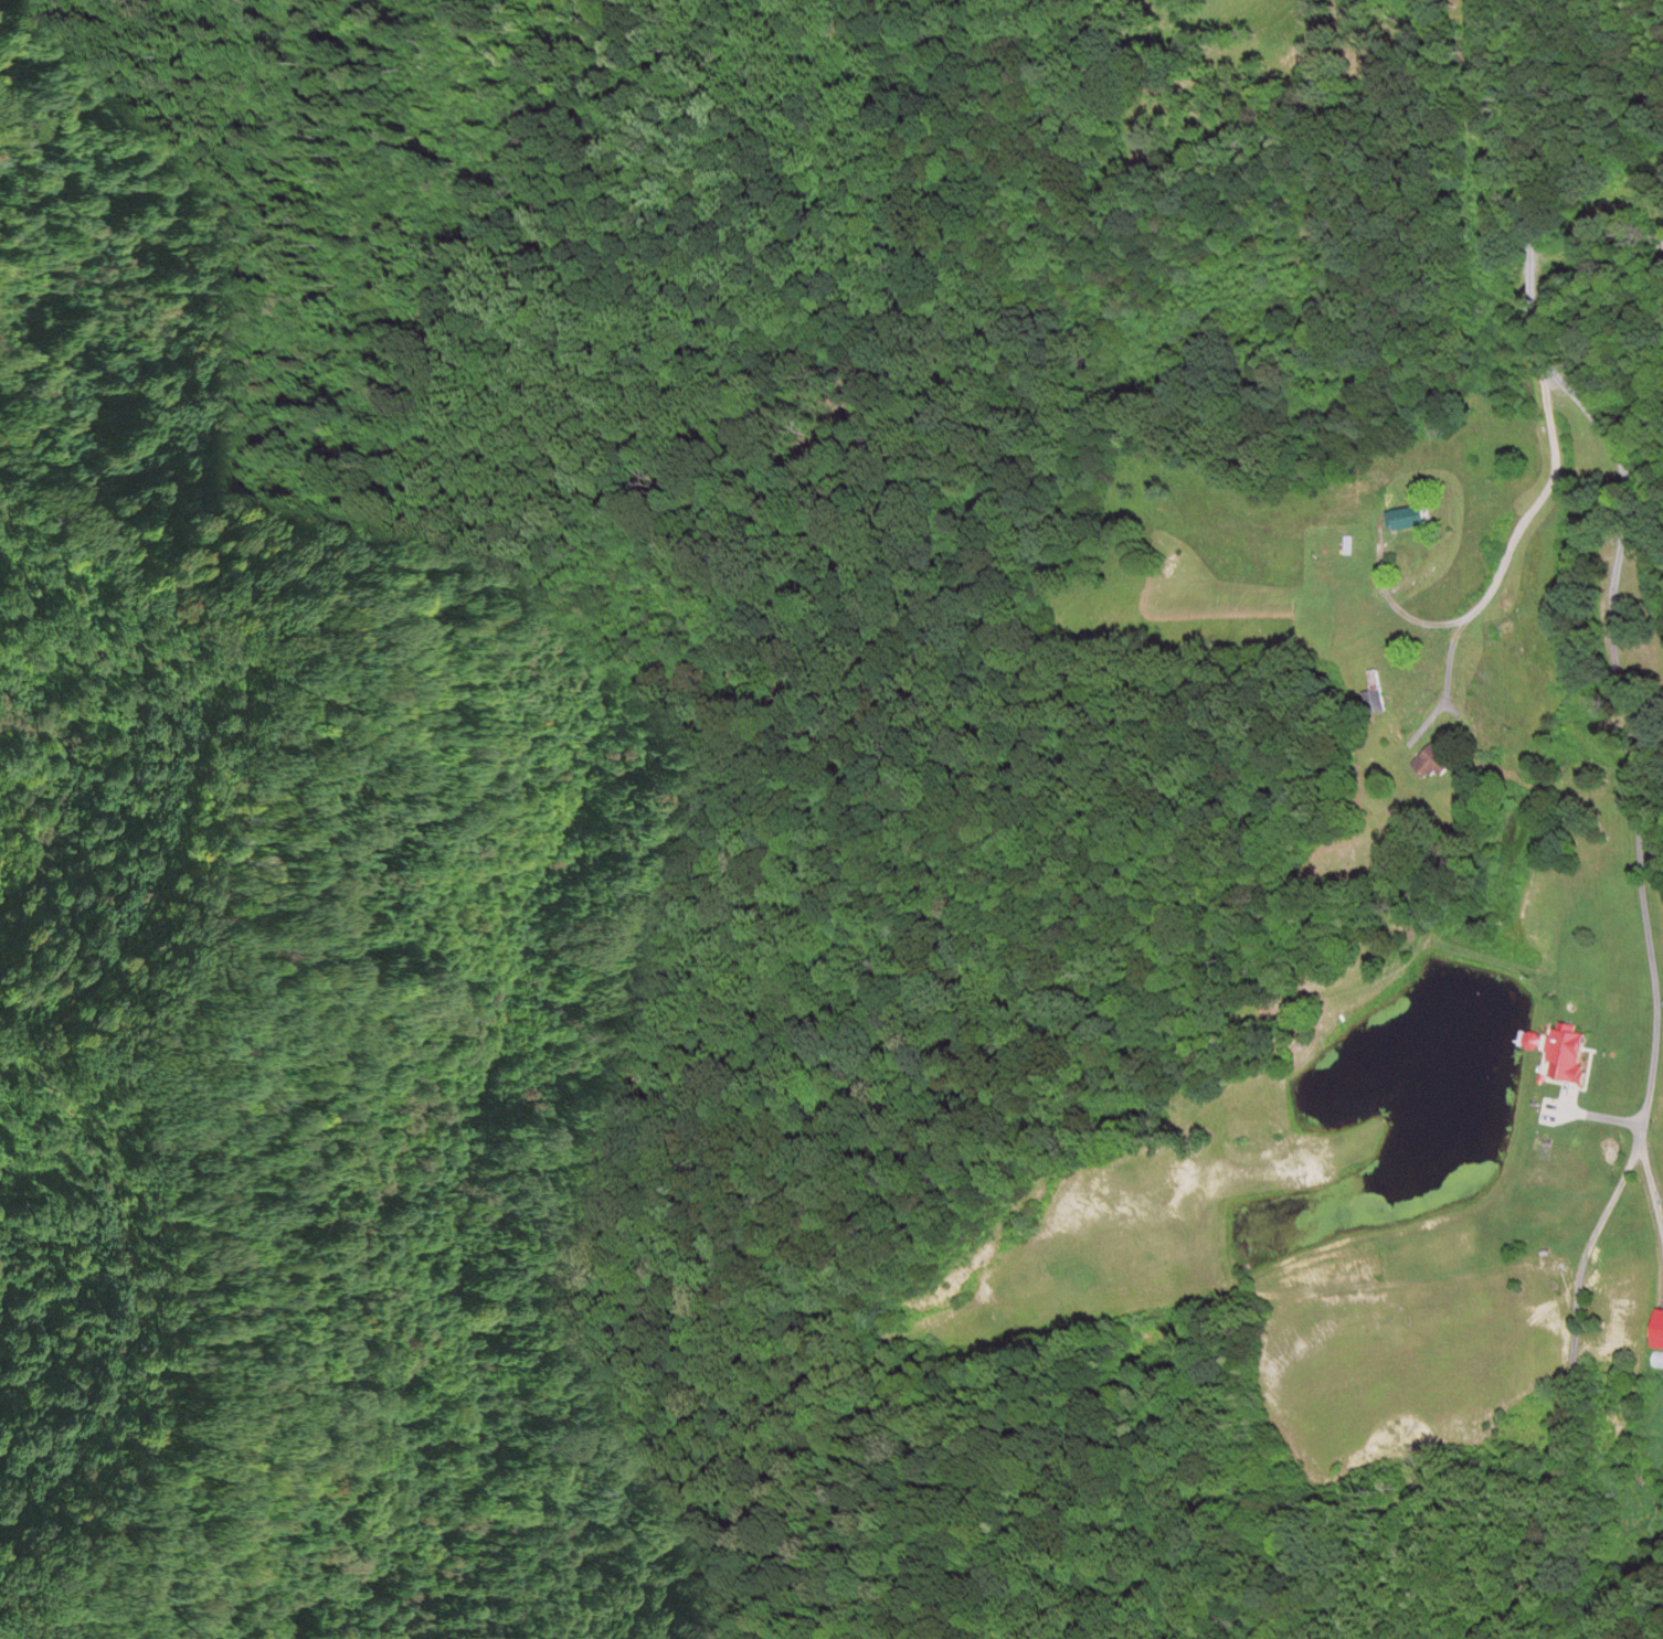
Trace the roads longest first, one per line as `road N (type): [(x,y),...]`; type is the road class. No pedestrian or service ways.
road 1 (residential): [(1486,0),(1495,173),(1543,573),(1650,798),(1653,1056),(1630,1164)]

